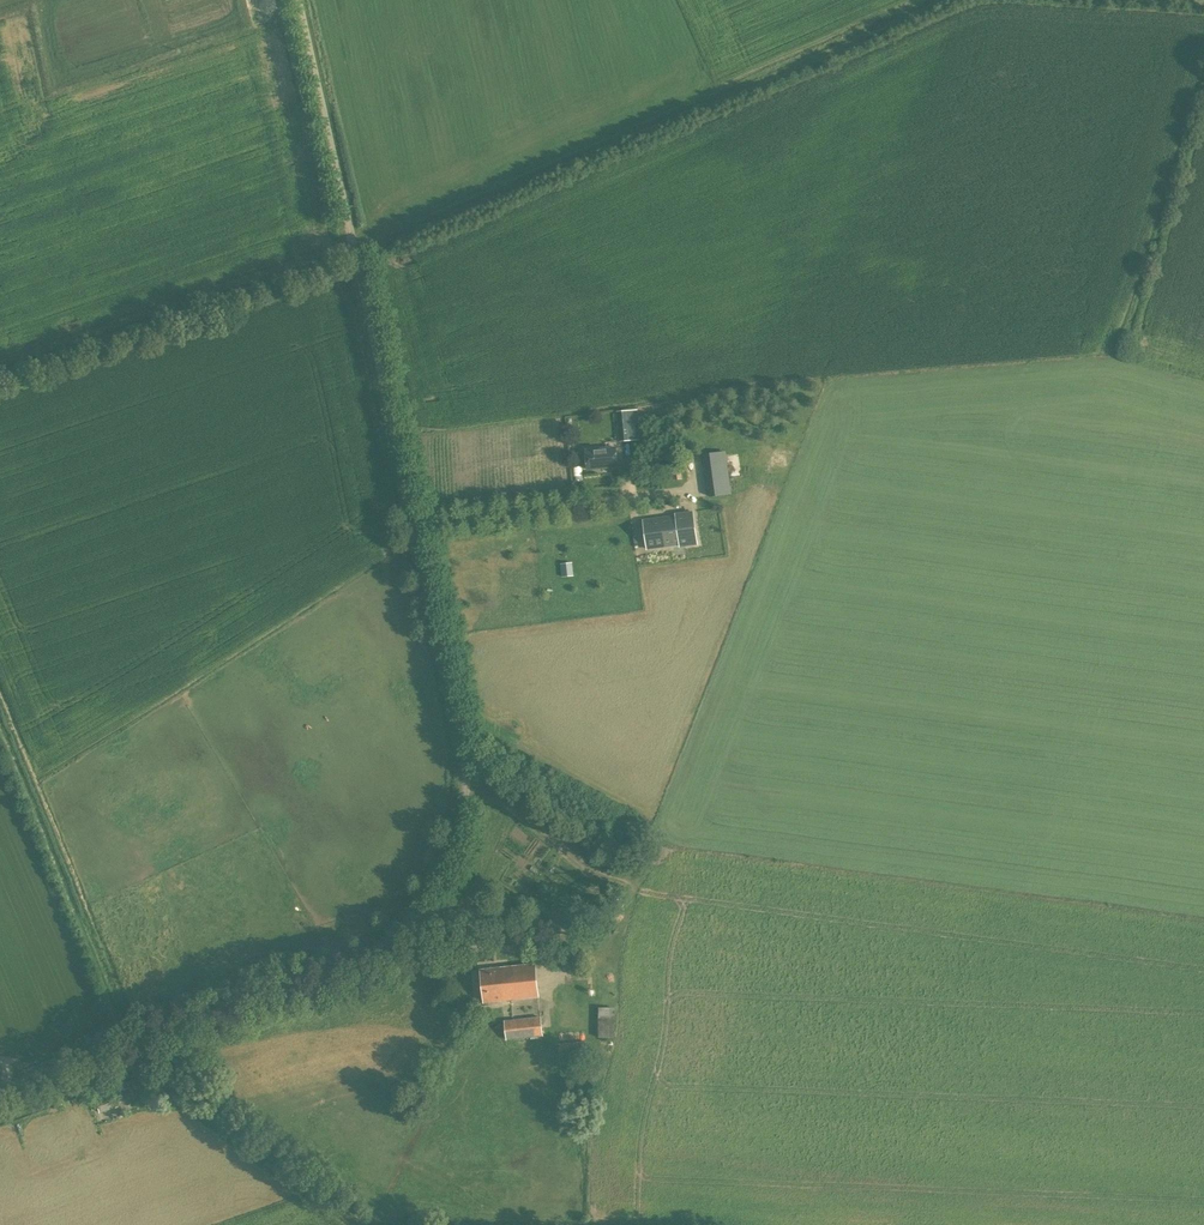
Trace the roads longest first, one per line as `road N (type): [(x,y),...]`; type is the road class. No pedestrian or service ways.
road 1 (unclassified): [(0,1091),(357,963),(423,906),(463,819),(461,723),(298,0)]

